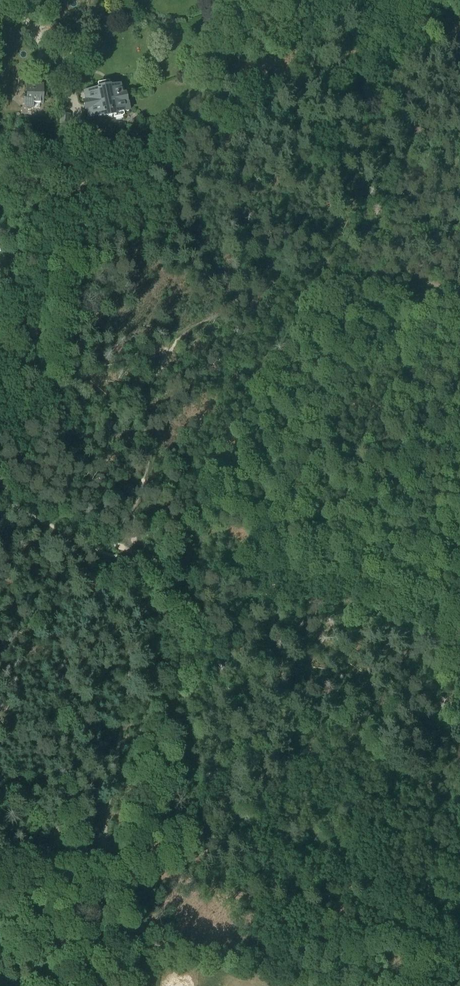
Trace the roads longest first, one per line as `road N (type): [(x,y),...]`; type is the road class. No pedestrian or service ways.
road 1 (track): [(459,624),(154,555)]
road 2 (track): [(154,555),(57,511),(0,466)]

